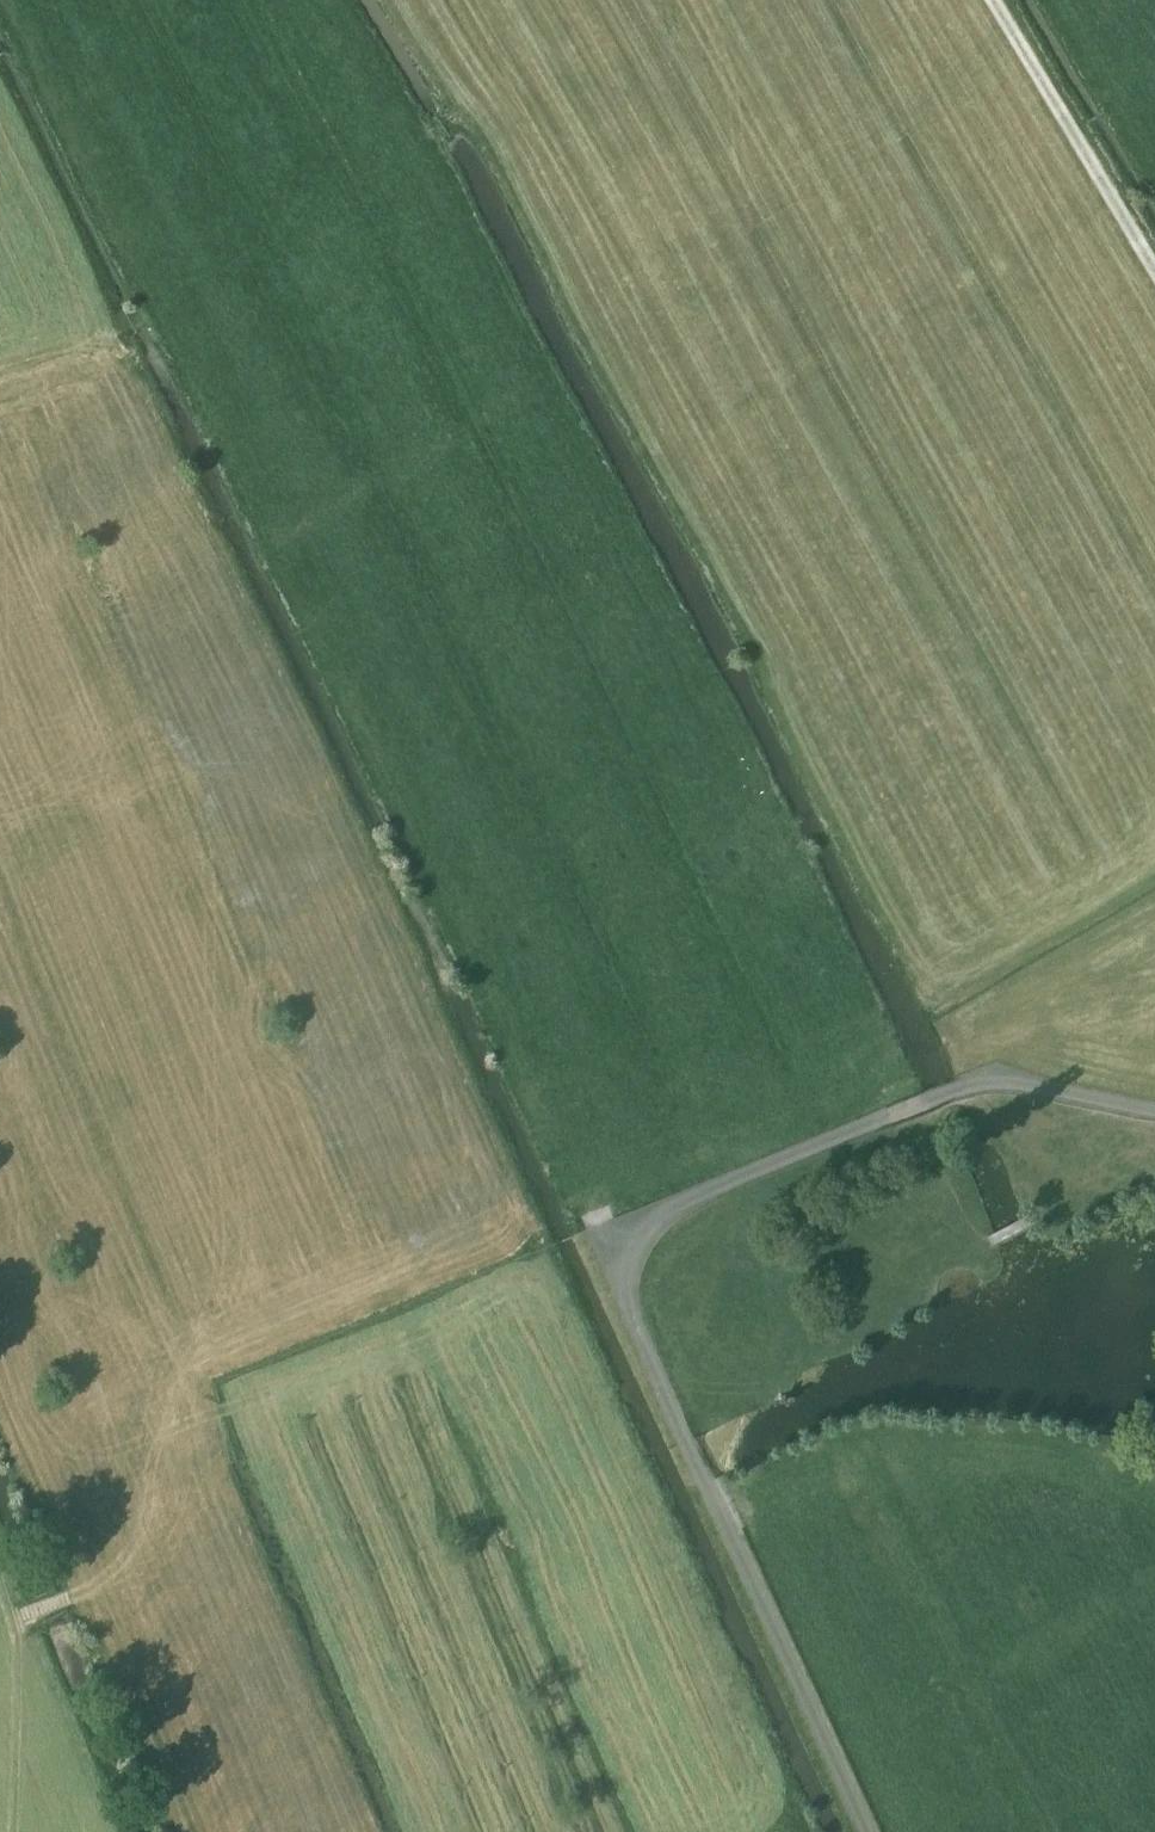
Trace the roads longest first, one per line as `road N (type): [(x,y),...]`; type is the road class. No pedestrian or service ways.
road 1 (track): [(992,0),(1154,274)]

